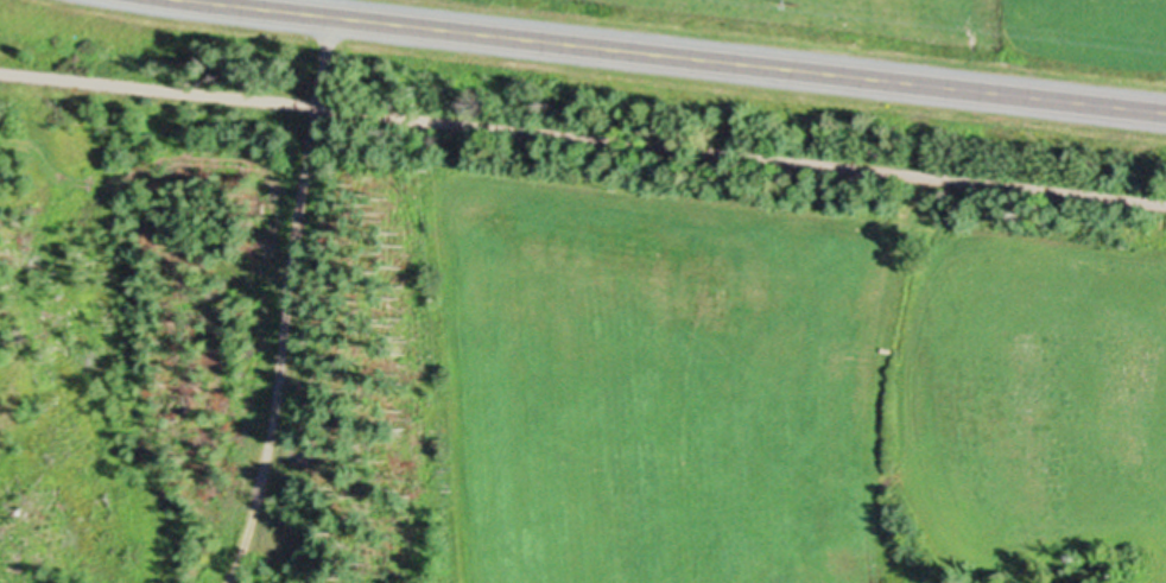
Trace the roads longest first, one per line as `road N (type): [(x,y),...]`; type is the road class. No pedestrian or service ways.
road 1 (track): [(0,70),(1165,201)]
road 2 (primary): [(1165,108),(207,0)]

